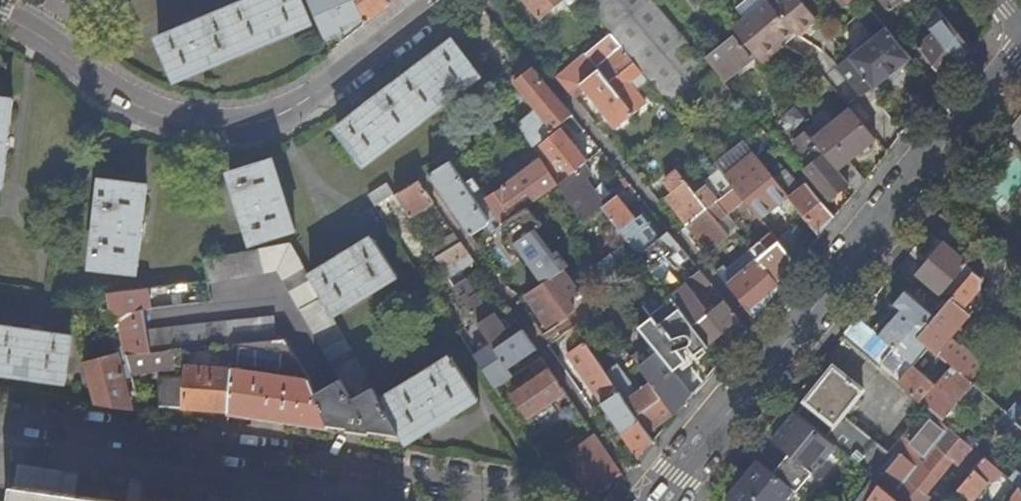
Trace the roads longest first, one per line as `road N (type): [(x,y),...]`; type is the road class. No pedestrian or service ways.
road 1 (tertiary): [(1020,54),(657,500)]
road 2 (residential): [(0,422),(537,496)]
road 3 (residential): [(0,16),(139,108),(205,125),(246,125),(305,101),(441,0)]

